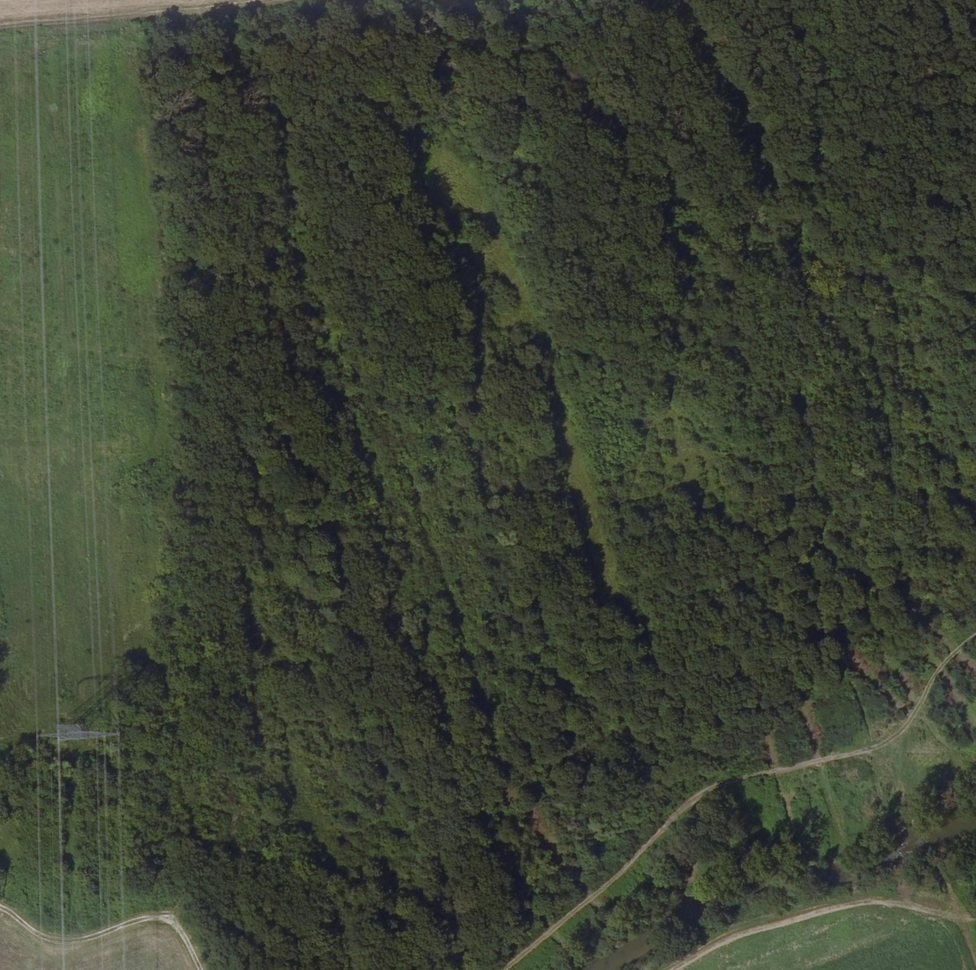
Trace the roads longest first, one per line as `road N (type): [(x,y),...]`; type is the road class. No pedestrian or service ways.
road 1 (track): [(870,747),(813,499),(789,309),(822,0)]
road 2 (track): [(501,969),(702,794),(870,747)]
road 3 (track): [(301,0),(0,29)]
road 4 (track): [(0,908),(52,940),(165,922),(180,930),(200,969)]
road 5 (track): [(975,935),(885,802),(870,747)]

